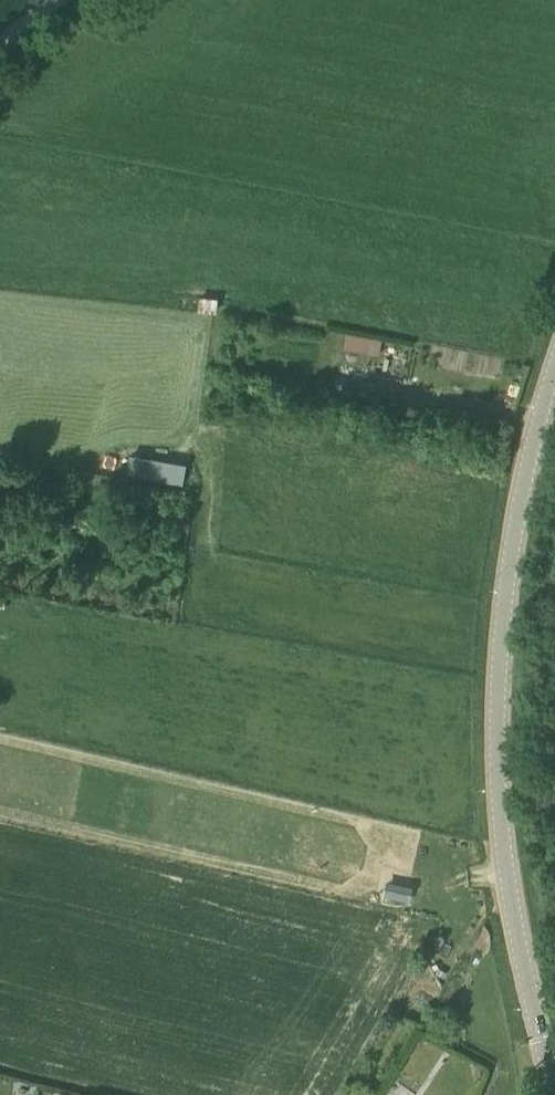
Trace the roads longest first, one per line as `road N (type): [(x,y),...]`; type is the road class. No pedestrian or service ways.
road 1 (tertiary): [(554,1088),(509,903),(493,797),(490,650),(504,552),(554,337)]

